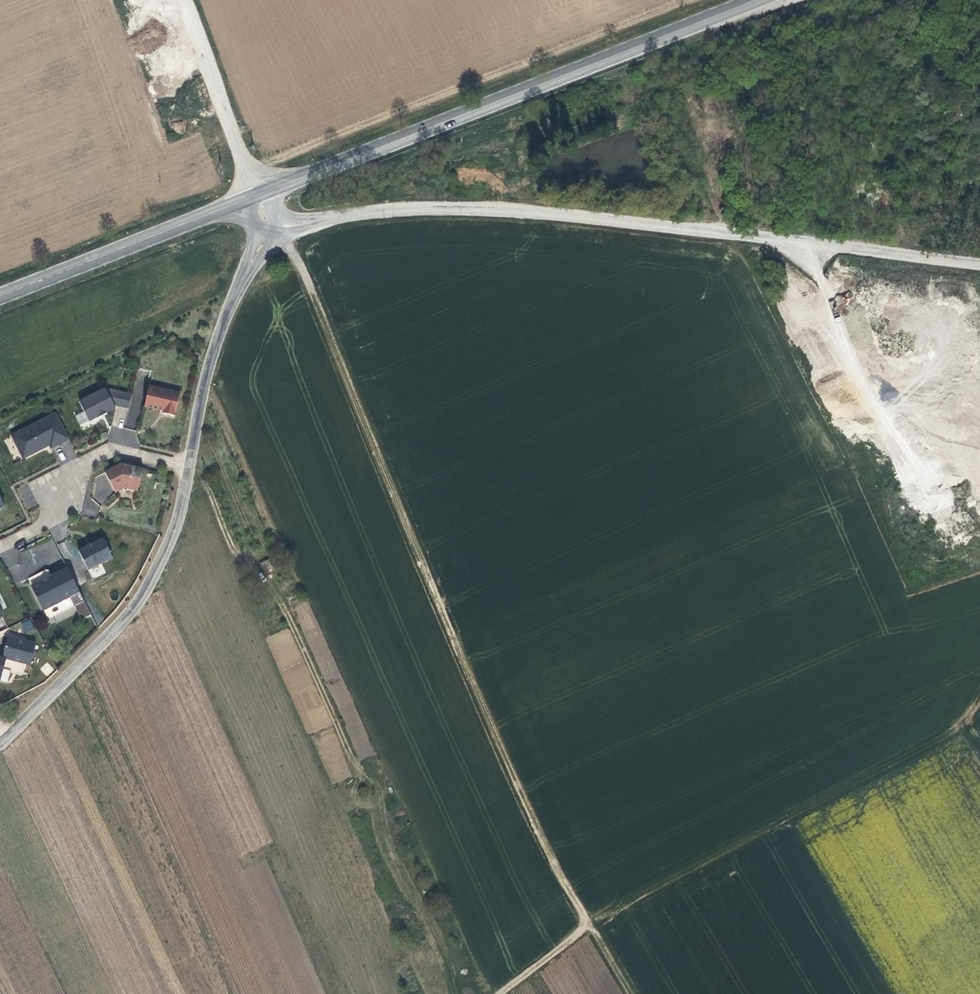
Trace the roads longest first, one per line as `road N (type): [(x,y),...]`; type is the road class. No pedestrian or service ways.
road 1 (track): [(630,993),(527,800),(280,225)]
road 2 (tertiary): [(979,266),(600,220),(398,206),(280,225)]
road 3 (track): [(498,993),(587,922),(968,719),(979,695)]
road 4 (primary): [(256,192),(746,0)]
road 5 (unclassified): [(190,468),(173,539),(144,598),(3,741)]
road 6 (primary): [(0,293),(256,192)]
road 7 (unclassified): [(280,225),(243,280),(208,369),(190,468)]
road 8 (residential): [(0,547),(44,525),(63,504),(77,468),(105,452),(190,468)]
road 9 (unclassified): [(256,192),(184,0)]

